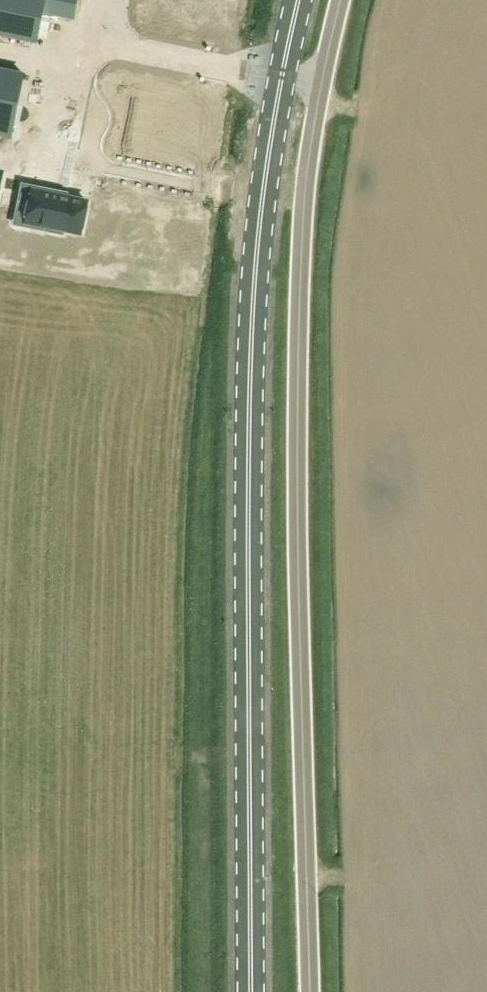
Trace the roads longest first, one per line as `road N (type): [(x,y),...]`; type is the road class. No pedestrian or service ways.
road 1 (primary): [(251,991),(244,487),(264,184),(298,0)]
road 2 (unclassified): [(310,991),(300,615),(306,188),(340,0)]
road 3 (track): [(207,991),(205,774),(192,756),(170,753)]

